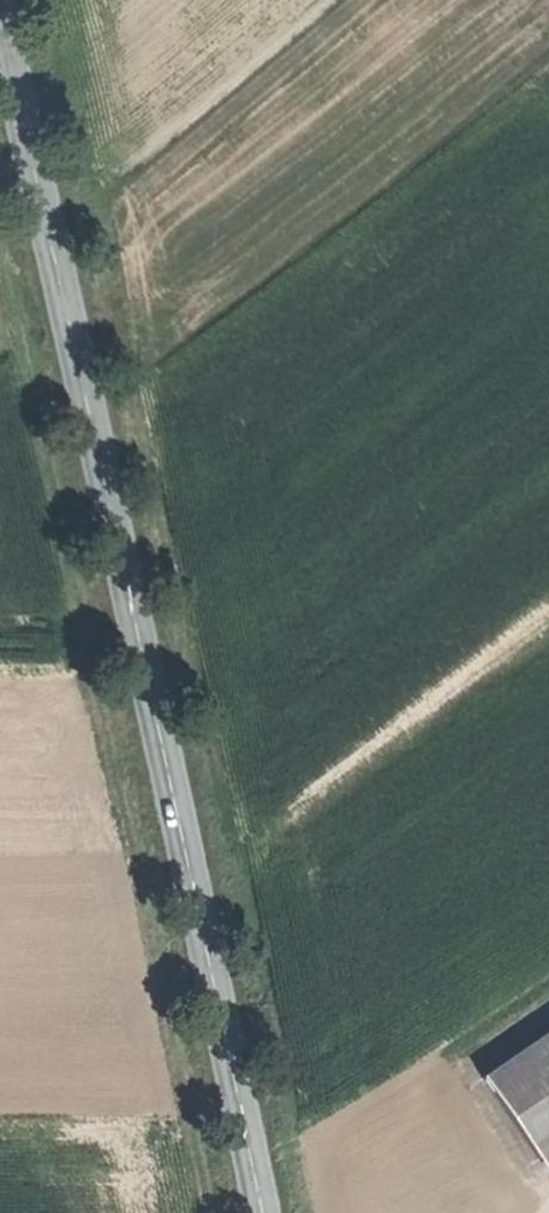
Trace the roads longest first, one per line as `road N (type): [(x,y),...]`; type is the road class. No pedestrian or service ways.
road 1 (secondary): [(263,1212),(0,39)]
road 2 (track): [(308,1212),(133,397)]

